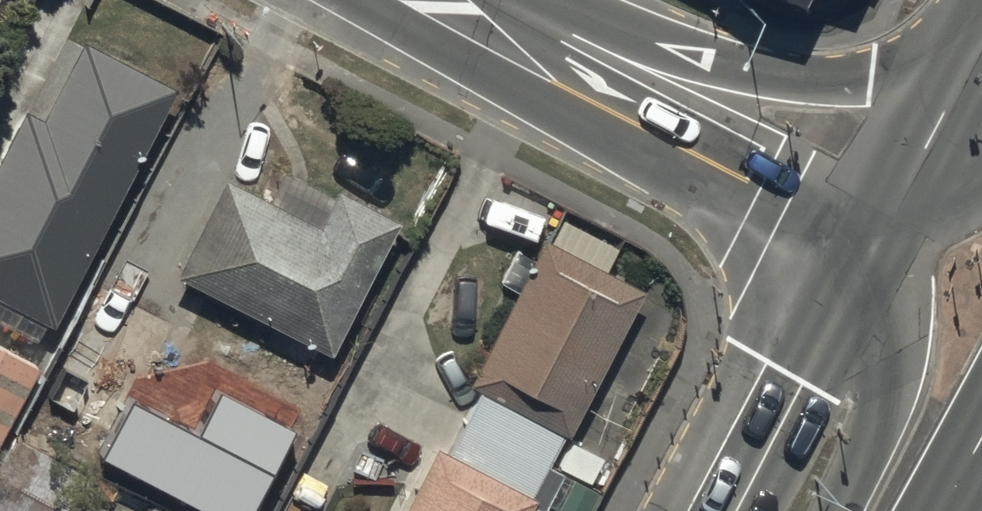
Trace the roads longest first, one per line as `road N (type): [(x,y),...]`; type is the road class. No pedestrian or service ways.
road 1 (tertiary): [(436,0),(865,248)]
road 2 (tertiary): [(568,0),(742,73),(850,84),(972,56)]
road 3 (primary): [(729,510),(865,248)]
road 4 (primary): [(865,248),(886,266),(895,288),(900,355),(891,408),(844,510)]
road 5 (primary): [(865,248),(972,56)]
road 6 (primary): [(981,195),(915,242),(865,248)]

